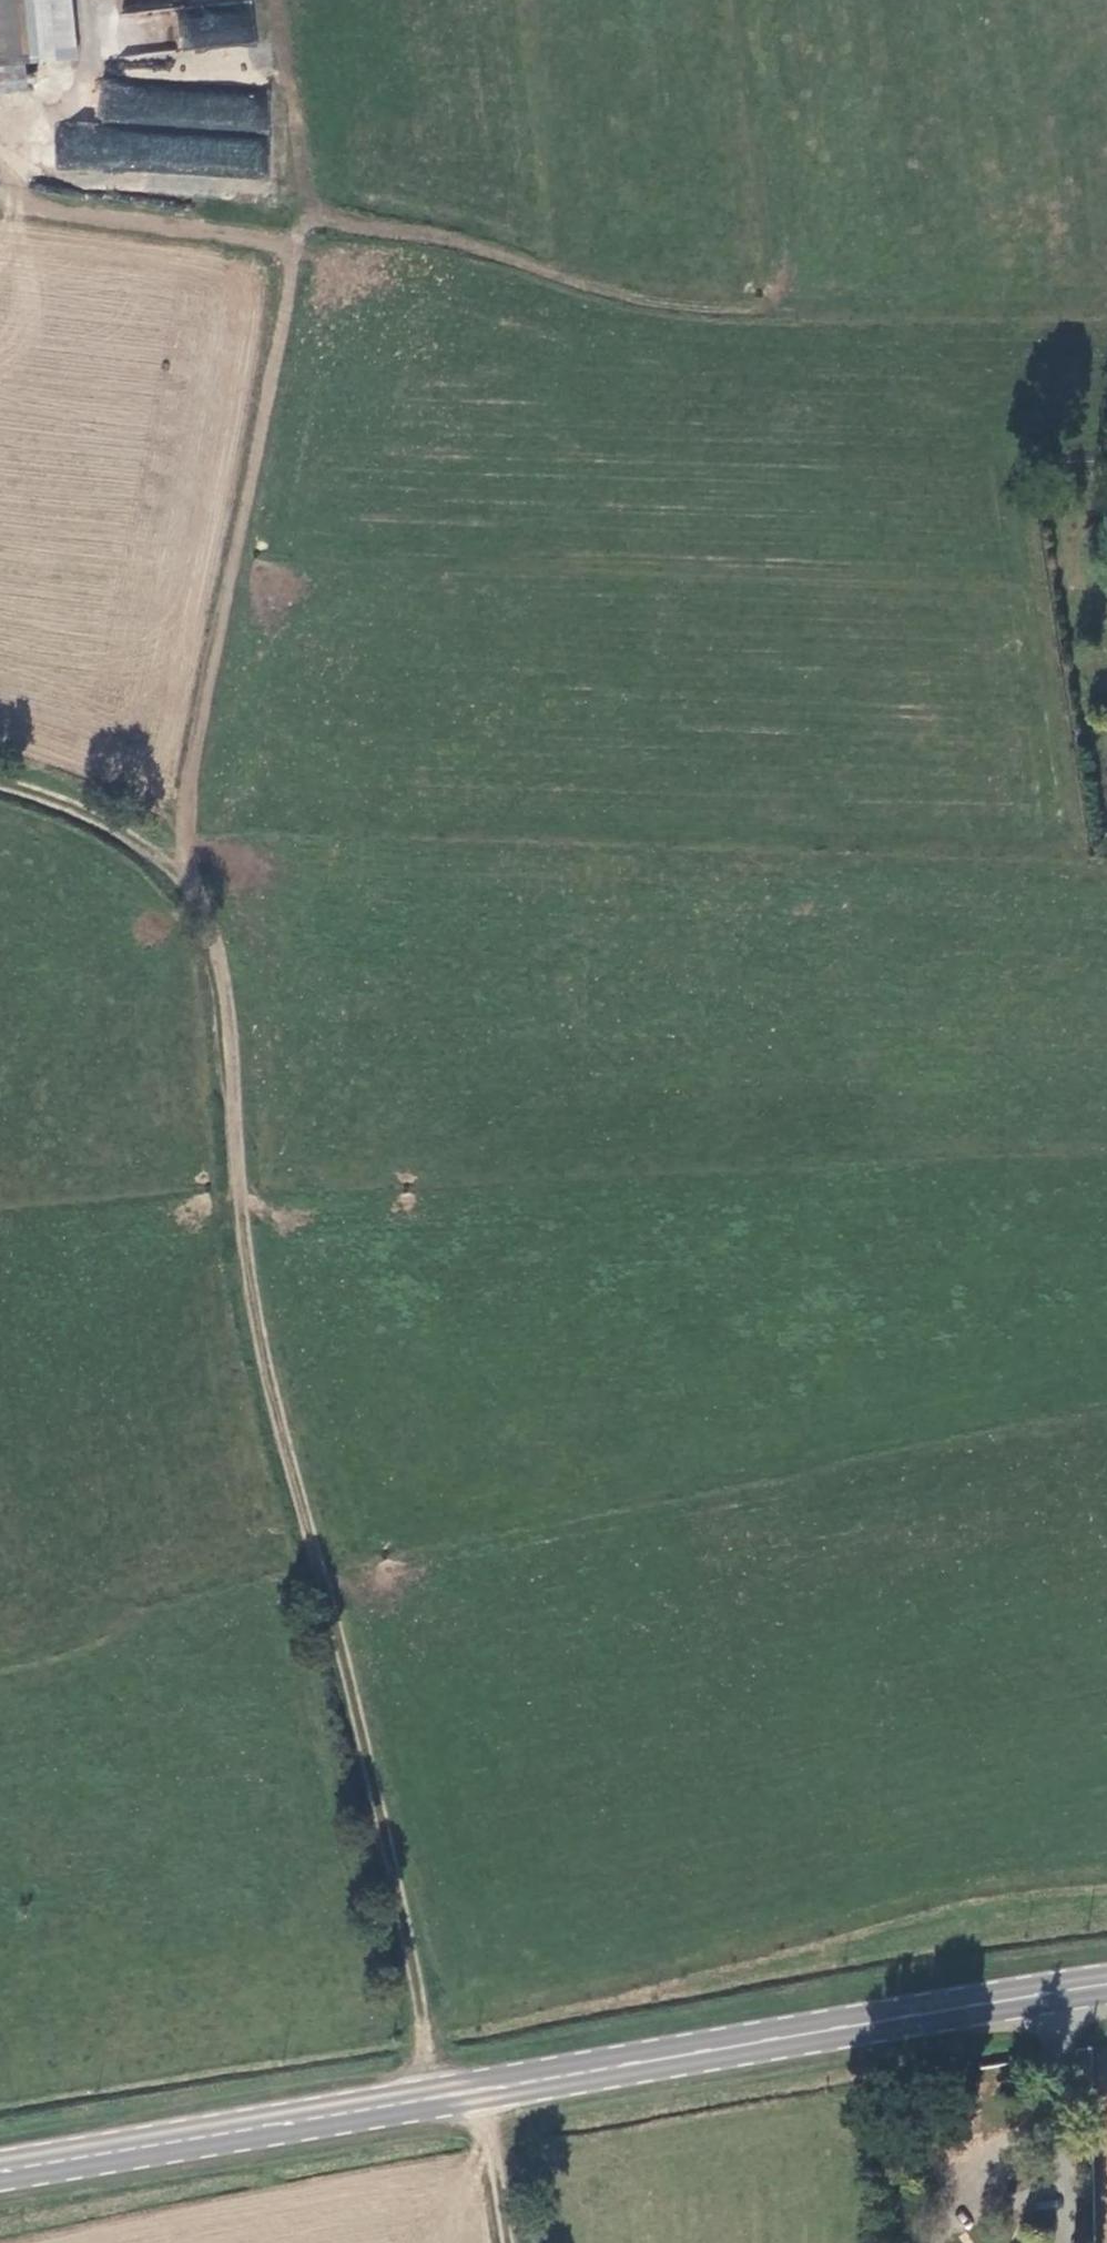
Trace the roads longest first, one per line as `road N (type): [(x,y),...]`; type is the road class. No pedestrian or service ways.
road 1 (track): [(0,784),(88,815),(152,856),(204,923),(226,991),(237,1182),(265,1369),(358,1719),(428,2068),(449,2095)]
road 2 (primary): [(0,2172),(1106,1986)]
road 3 (track): [(501,2242),(485,2122),(449,2095)]

